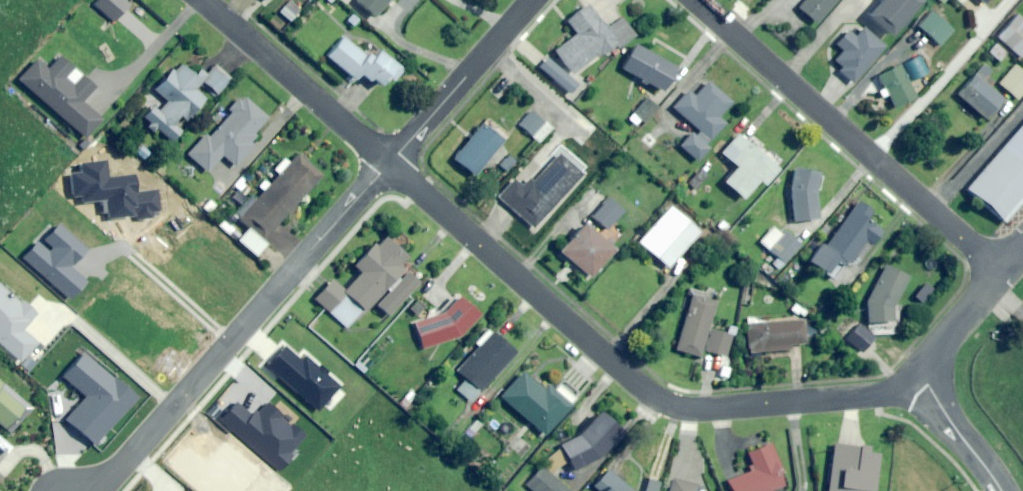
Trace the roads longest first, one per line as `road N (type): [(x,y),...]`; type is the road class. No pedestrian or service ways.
road 1 (residential): [(920,370),(871,397),(714,409),(670,404),(391,162)]
road 2 (residential): [(90,490),(391,162)]
road 3 (residential): [(698,0),(1003,272)]
road 4 (residential): [(391,162),(201,0)]
road 5 (residential): [(391,162),(535,0)]
road 6 (unclassified): [(1003,490),(920,370)]
road 7 (residential): [(1003,272),(920,370)]

